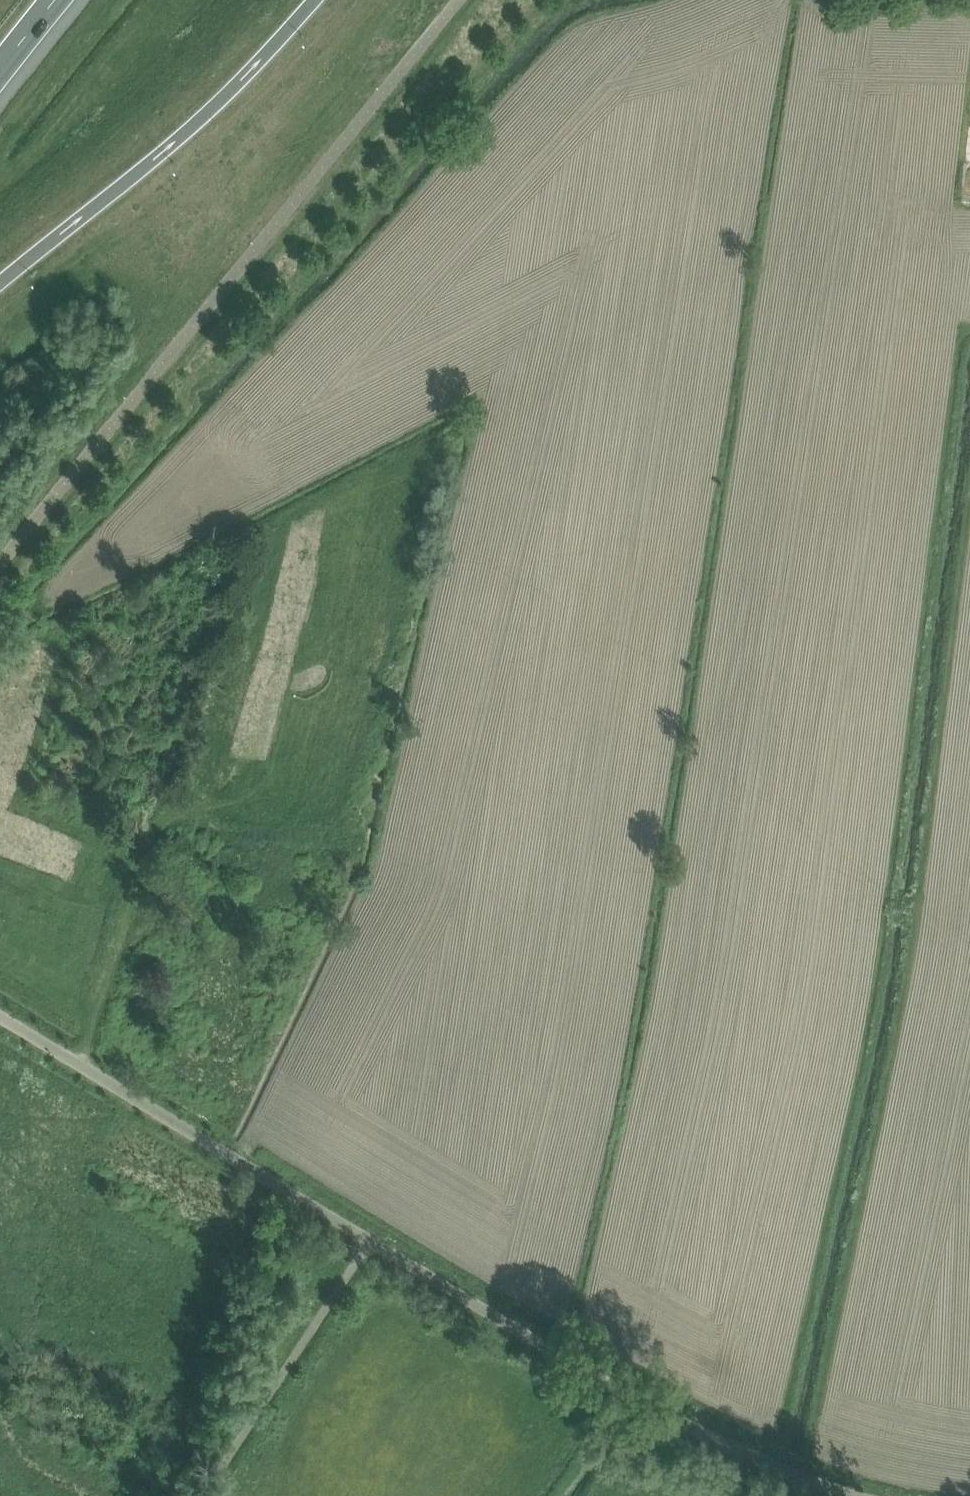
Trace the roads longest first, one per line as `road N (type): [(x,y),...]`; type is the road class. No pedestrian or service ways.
road 1 (unclassified): [(835,1495),(742,1462),(0,1017)]
road 2 (motorway): [(0,282),(167,150),(314,0)]

